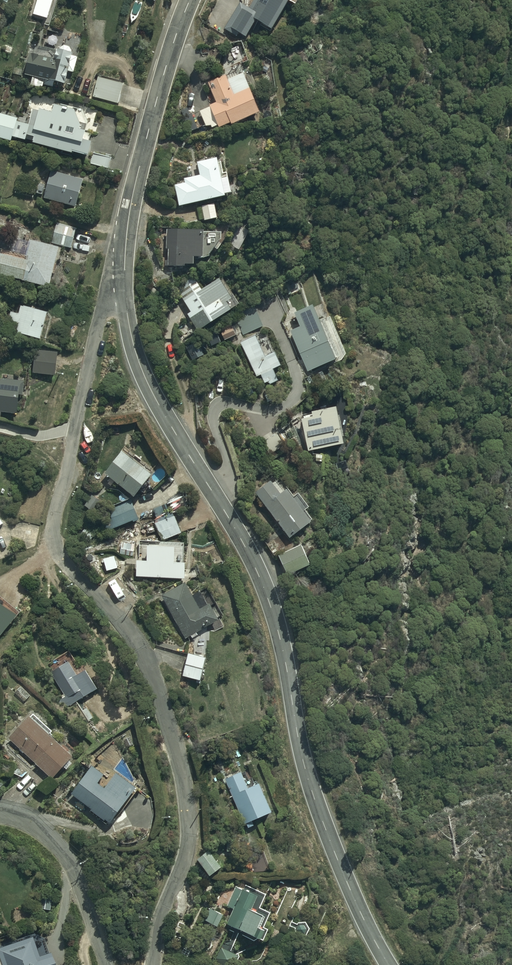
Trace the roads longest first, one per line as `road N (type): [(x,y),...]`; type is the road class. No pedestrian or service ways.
road 1 (residential): [(125,267),(99,322),(53,530),(65,562),(146,653),(187,787),(187,849),(153,964)]
road 2 (tertiary): [(125,267),(146,377),(259,575),(312,792),(389,964)]
road 3 (tertiary): [(190,0),(132,199),(125,267)]
road 4 (residential): [(0,813),(30,823),(62,850),(107,964)]

